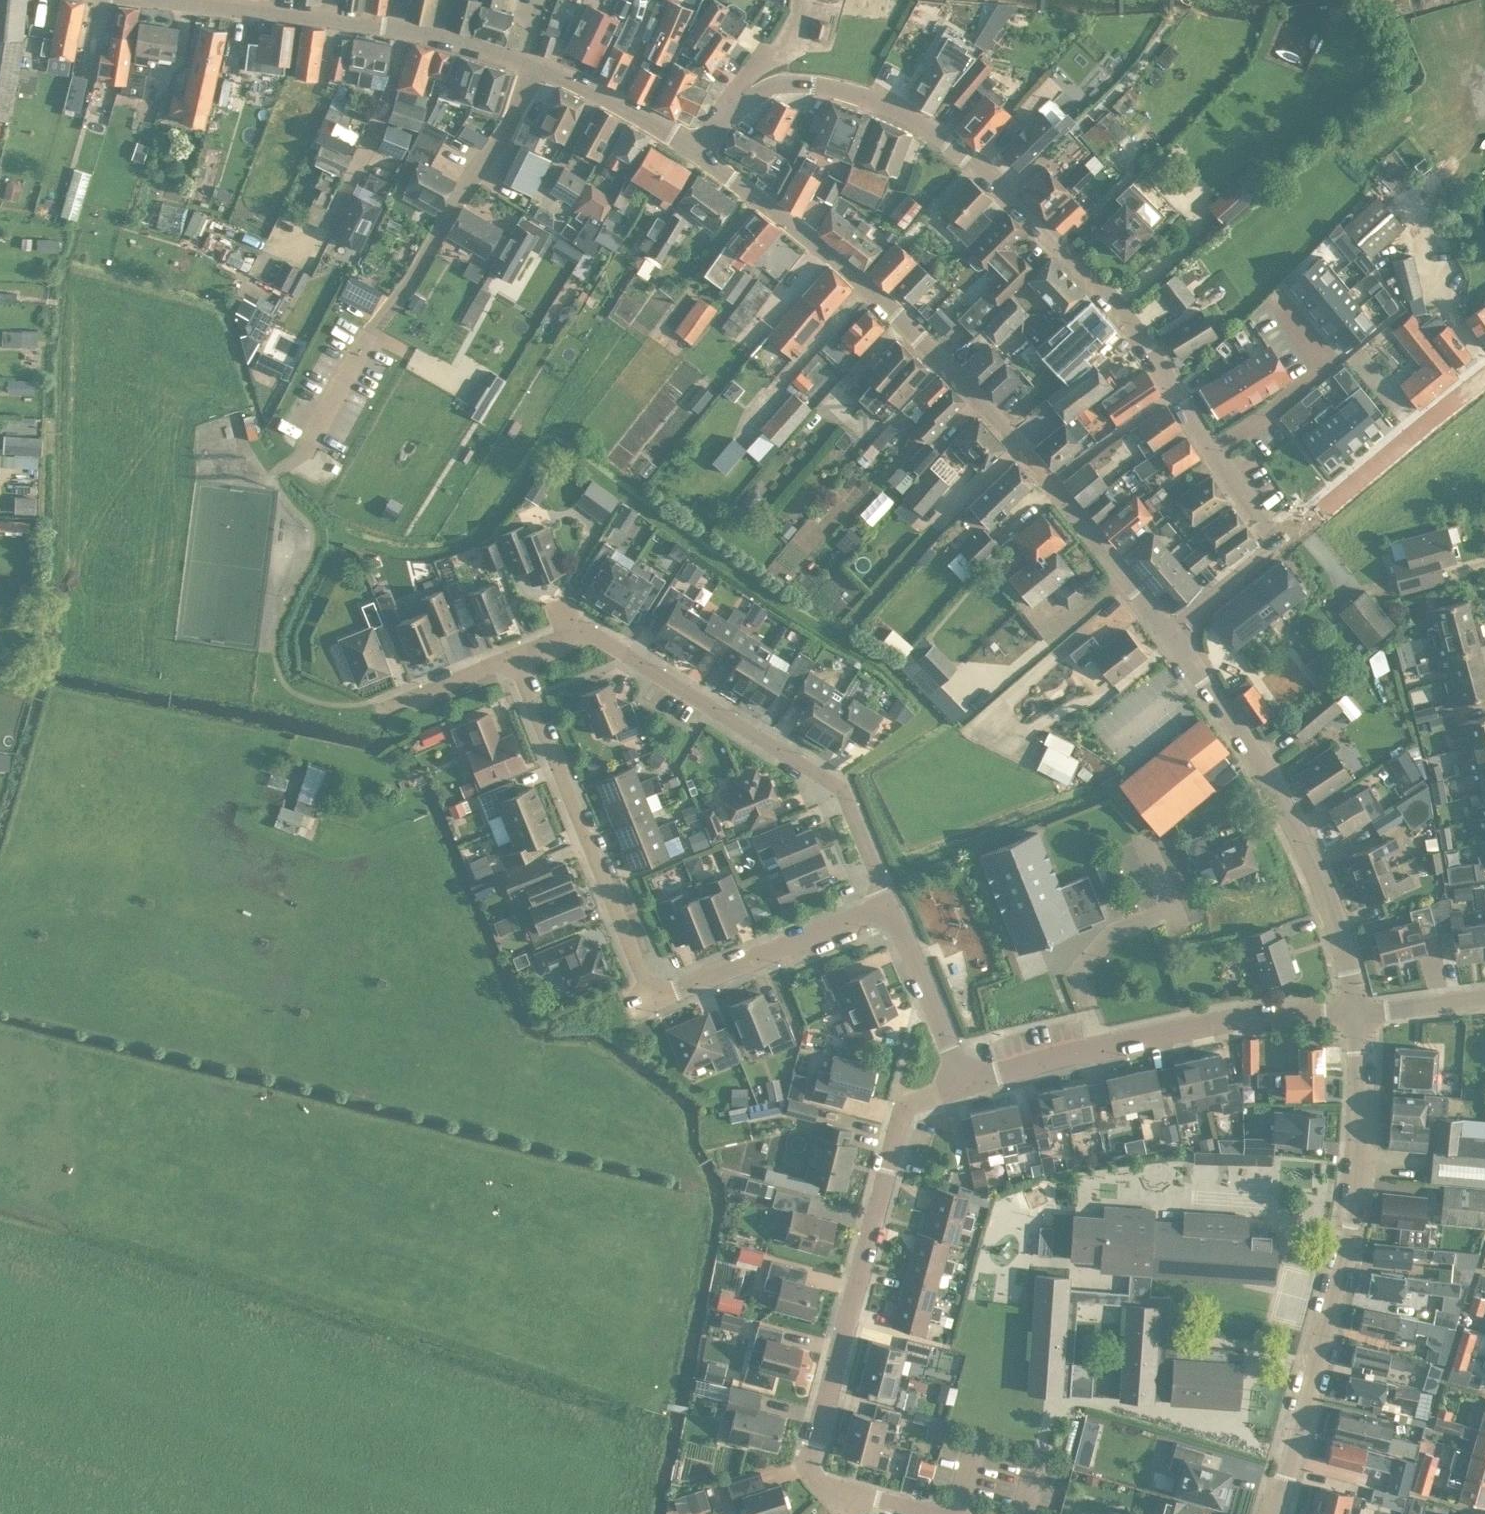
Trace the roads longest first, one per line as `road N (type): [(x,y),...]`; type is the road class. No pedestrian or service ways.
road 1 (residential): [(1172,629),(1033,451),(929,343),(695,143)]
road 2 (residential): [(1212,441),(1140,332),(1061,244),(939,130),(872,94),(808,77),(773,80),(741,98)]
road 3 (residential): [(1269,1513),(1346,1224),(1359,1126),(1353,1008)]
road 4 (residential): [(889,900),(844,791),(585,626),(515,652)]
road 5 (residential): [(270,474),(305,442),(366,329),(510,116),(534,59)]
road 6 (residential): [(836,1486),(808,1467),(902,1101),(963,1077)]
road 7 (residential): [(1353,1008),(1335,920),(1305,840),(1172,629)]
road 8 (residential): [(963,1077),(1241,1012),(1353,1008)]
road 9 (residential): [(651,981),(638,969),(515,652)]
road 10 (residential): [(1276,537),(1484,372)]
road 11 (residential): [(651,981),(674,987),(889,900)]
road 12 (residential): [(402,21),(383,103),(311,246)]
road 13 (residential): [(1274,288),(1324,356),(1212,441)]
road 14 (residential): [(889,900),(963,1077)]
road 15 (residential): [(534,59),(695,143)]
road 16 (residential): [(237,0),(402,21)]
road 17 (residential): [(381,703),(515,652)]
road 18 (residential): [(1172,629),(1276,537)]
road 19 (residential): [(402,21),(534,59)]
road 20 (unclassified): [(1484,991),(1353,1008)]
road 21 (residential): [(741,98),(740,75),(785,40),(805,0)]

